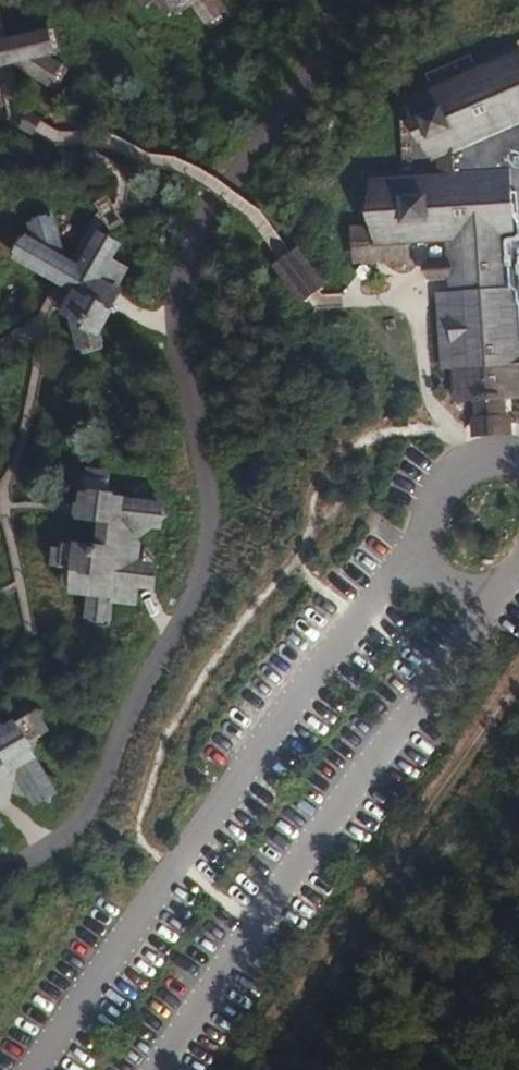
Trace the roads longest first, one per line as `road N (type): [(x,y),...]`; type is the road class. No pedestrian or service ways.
road 1 (track): [(246,1069),(518,689)]

